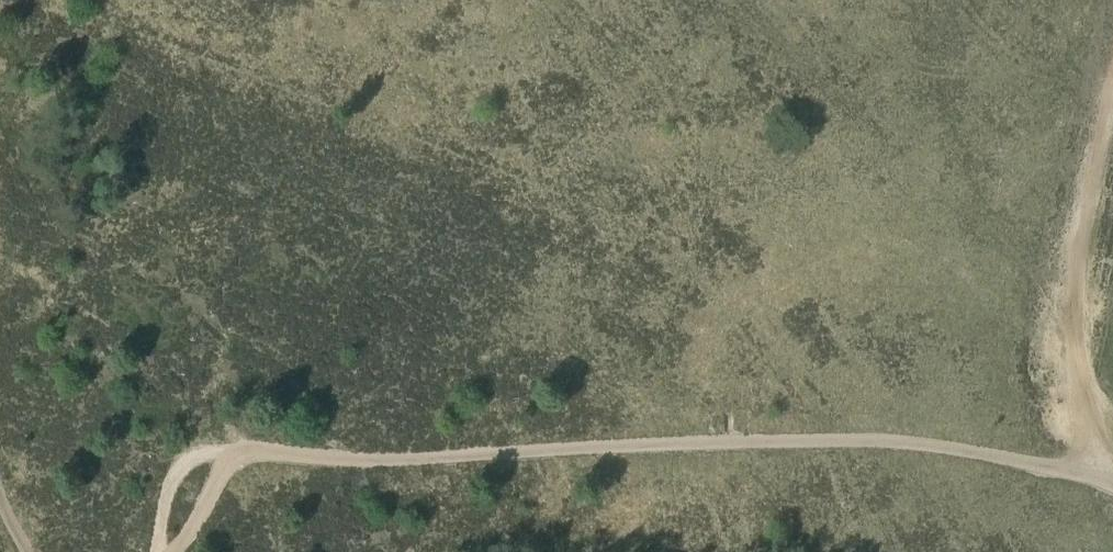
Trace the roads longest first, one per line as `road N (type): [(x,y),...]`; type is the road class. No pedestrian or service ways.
road 1 (track): [(176,551),(236,456),(372,462),(662,445),(899,443),(1112,486)]
road 2 (track): [(1112,113),(1079,261),(1076,347),(1093,429),(1112,461)]
road 3 (track): [(236,456),(180,469),(168,484),(156,551)]

